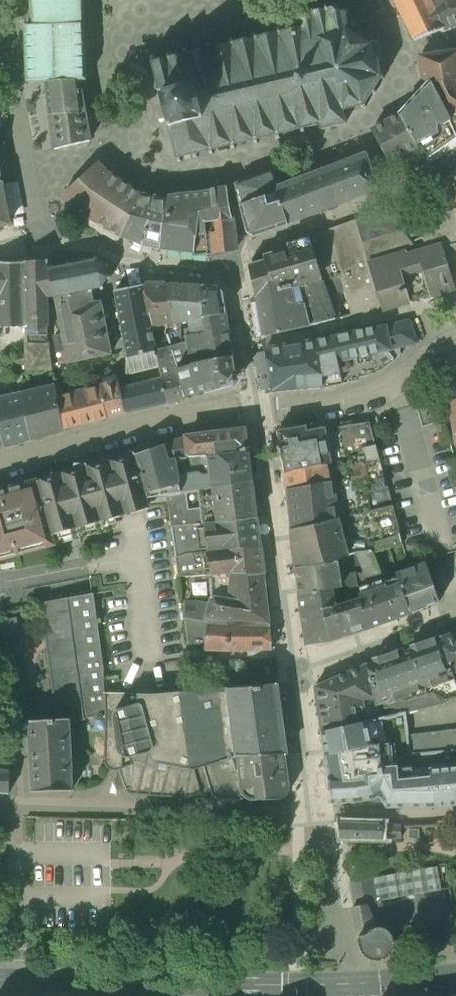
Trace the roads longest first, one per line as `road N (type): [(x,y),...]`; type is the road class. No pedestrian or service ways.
road 1 (residential): [(0,468),(188,418),(356,403),(388,390),(455,335)]
road 2 (secondary): [(0,981),(342,985)]

